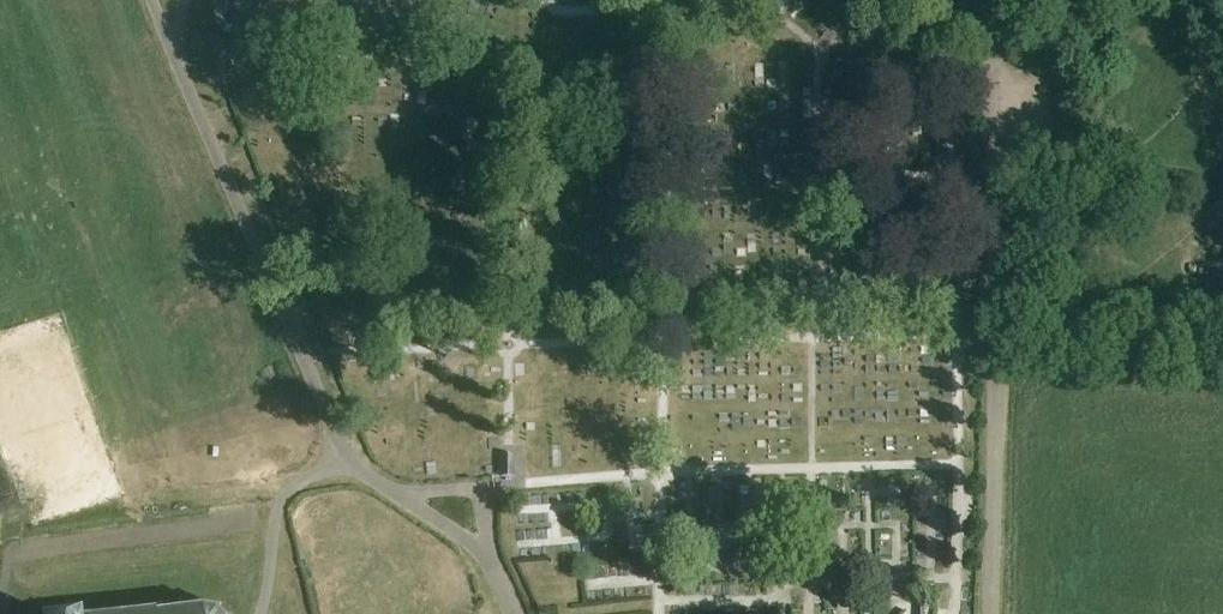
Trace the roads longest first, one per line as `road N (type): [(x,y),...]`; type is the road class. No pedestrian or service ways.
road 1 (unclassified): [(513,613),(485,555),(364,477),(347,455),(150,0)]
road 2 (unclassified): [(989,613),(997,399),(990,81)]

